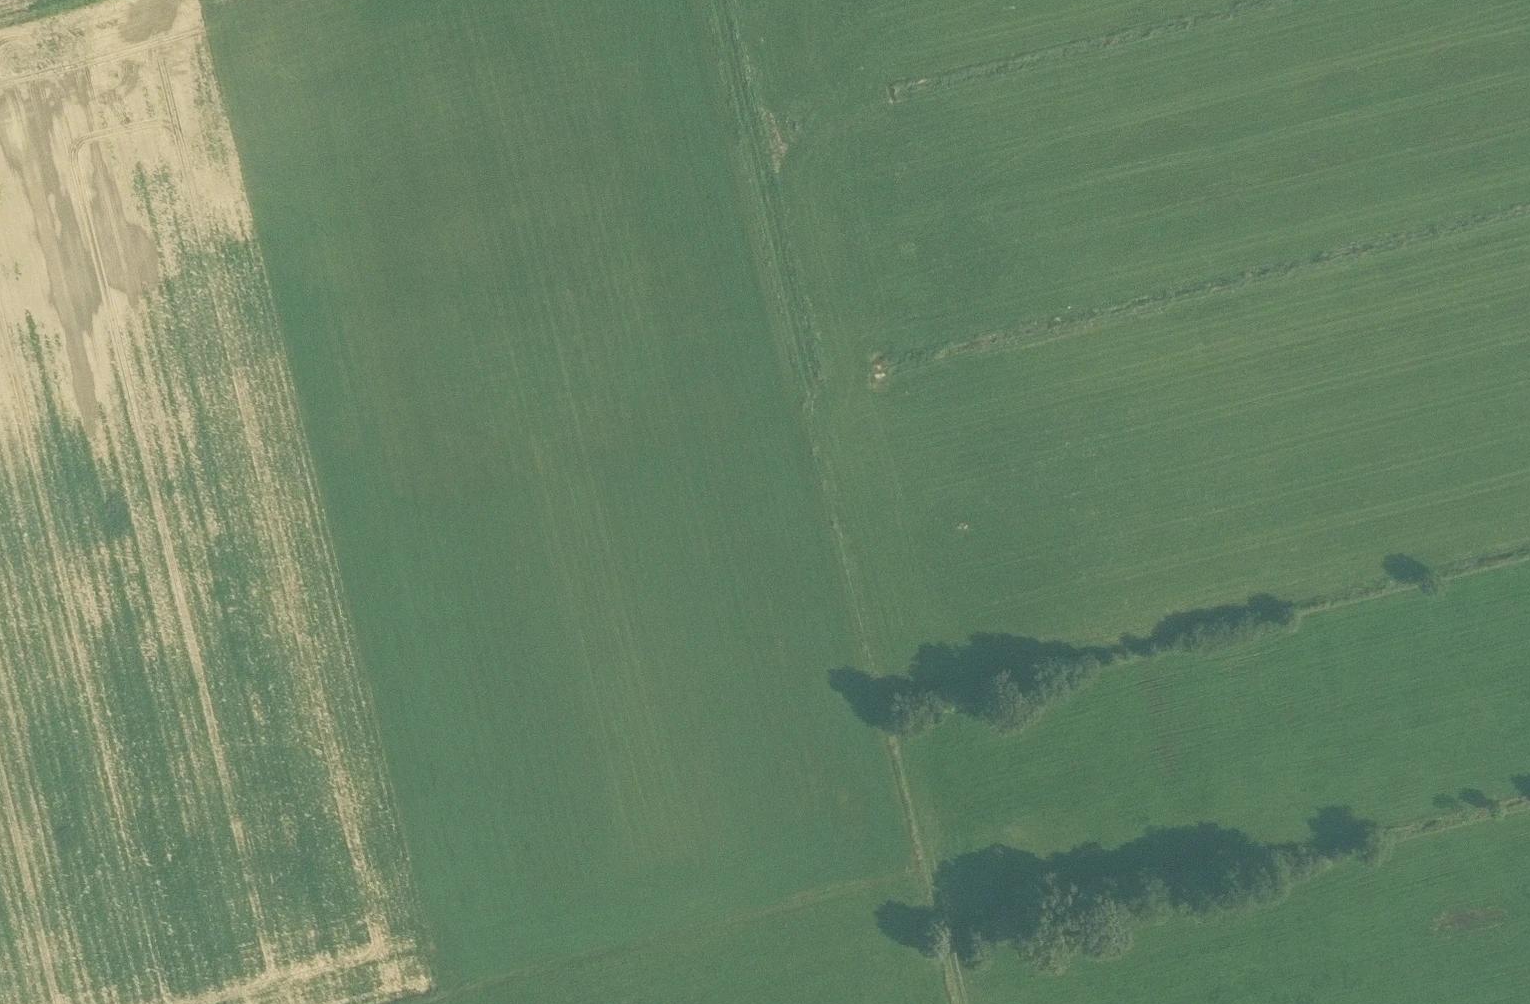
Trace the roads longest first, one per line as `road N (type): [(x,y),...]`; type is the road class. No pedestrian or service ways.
road 1 (track): [(718,0),(810,395)]
road 2 (track): [(962,1003),(925,851)]

